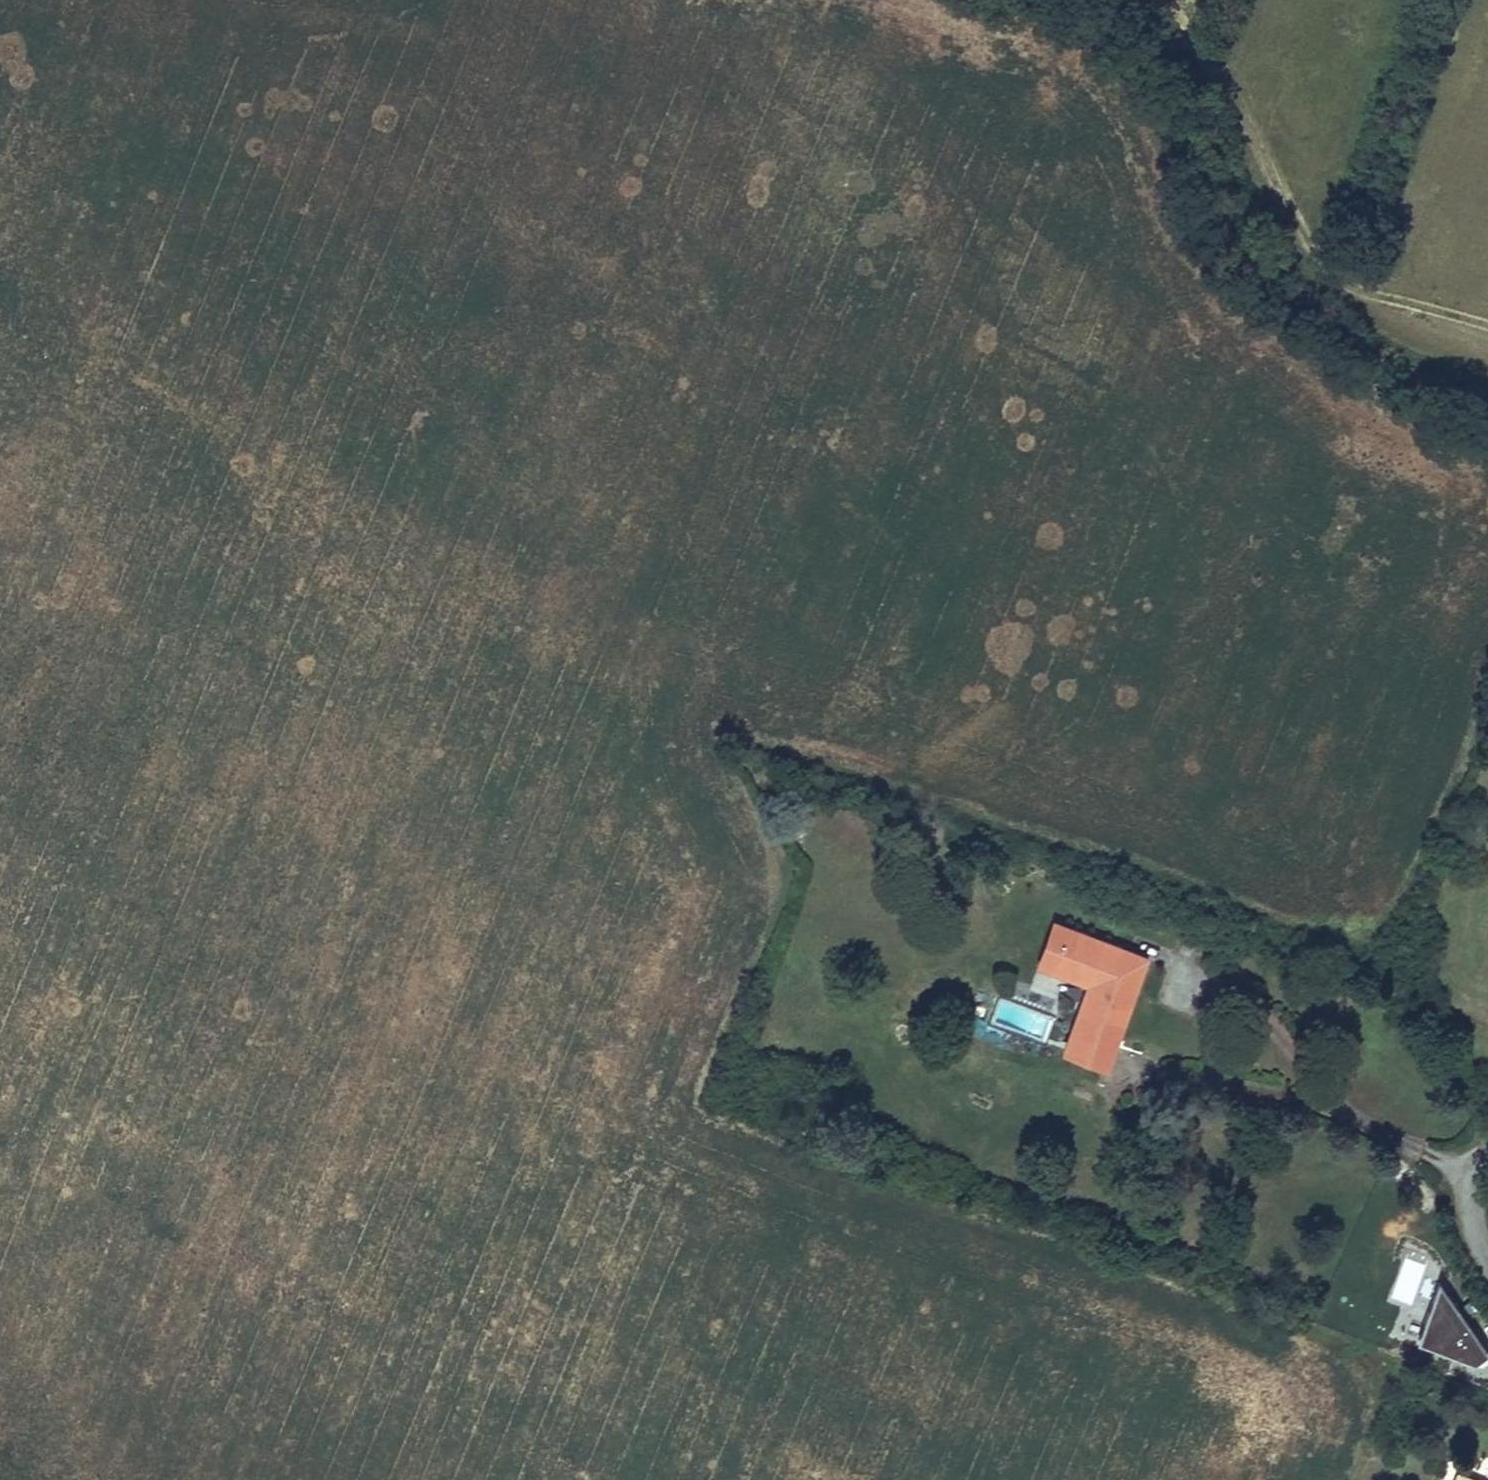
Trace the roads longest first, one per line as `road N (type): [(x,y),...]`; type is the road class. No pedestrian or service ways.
road 1 (track): [(1487,308),(1446,291),(1359,287),(1323,272),(1296,240),(1173,0)]

